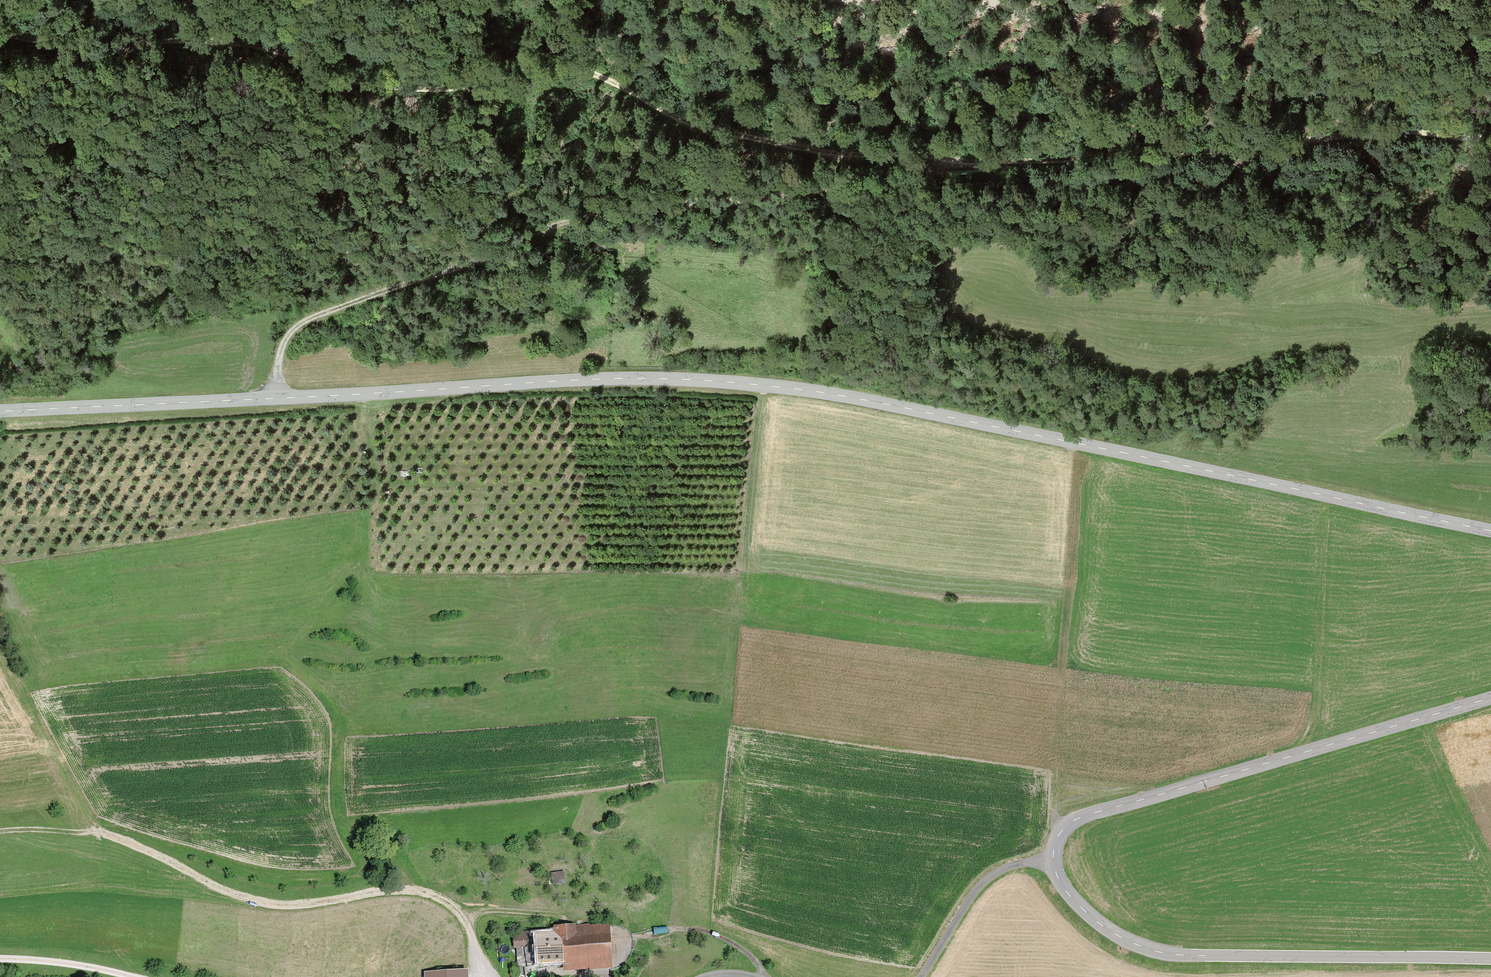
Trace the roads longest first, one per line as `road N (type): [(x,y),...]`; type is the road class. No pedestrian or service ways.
road 1 (tertiary): [(1490,530),(935,414),(715,380),(0,410)]
road 2 (track): [(1490,133),(1419,130),(961,163),(781,197),(602,213),(556,223),(286,333),(275,349),(272,388)]
road 3 (track): [(937,166),(929,157),(857,155),(711,130),(579,68),(448,90),(386,87),(220,39),(97,50),(0,34)]
road 4 (tertiary): [(1490,959),(1158,952),(1118,937),(1081,909),(1051,860),(1059,830),(1077,818),(1490,698)]
road 5 (track): [(100,833),(260,902),(411,891),(435,898),(457,912),(497,976)]
road 6 (track): [(1059,830),(1055,774),(1074,499),(1070,441)]
road 7 (track): [(1296,753),(1311,724),(1316,682),(1322,494)]
road 8 (track): [(1051,860),(1012,864),(985,877),(919,976)]
road 9 (track): [(758,386),(741,568)]
road 10 (track): [(100,833),(26,713)]
road 11 (track): [(0,959),(132,976)]

